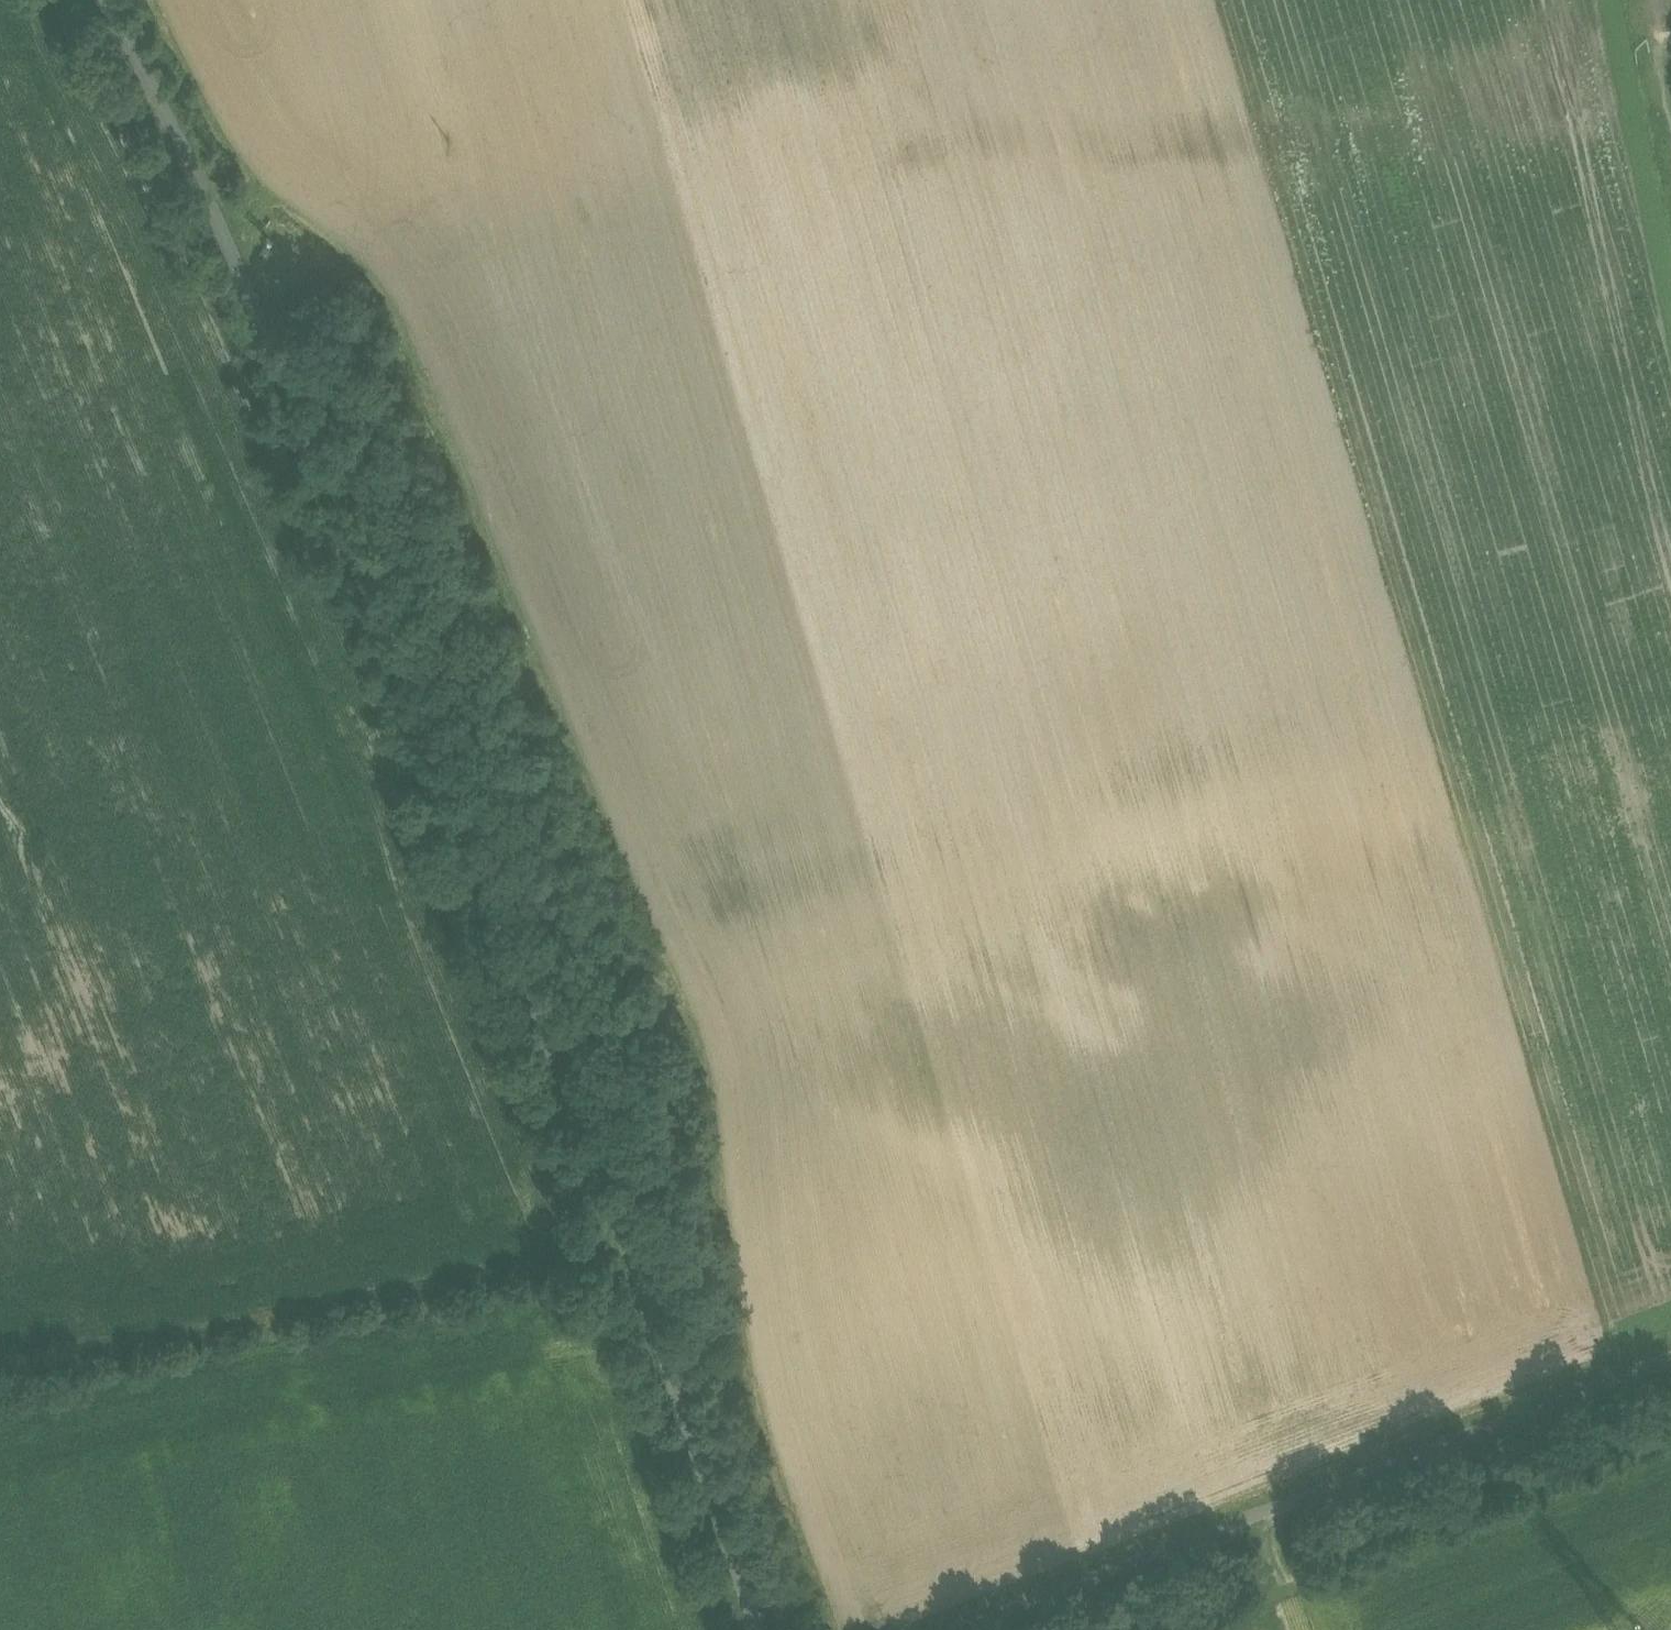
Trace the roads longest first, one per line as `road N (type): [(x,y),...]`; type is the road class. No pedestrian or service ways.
road 1 (unclassified): [(767,1629),(671,1336),(510,920),(321,459),(118,0)]
road 2 (unclassified): [(1670,1377),(1028,1629)]

